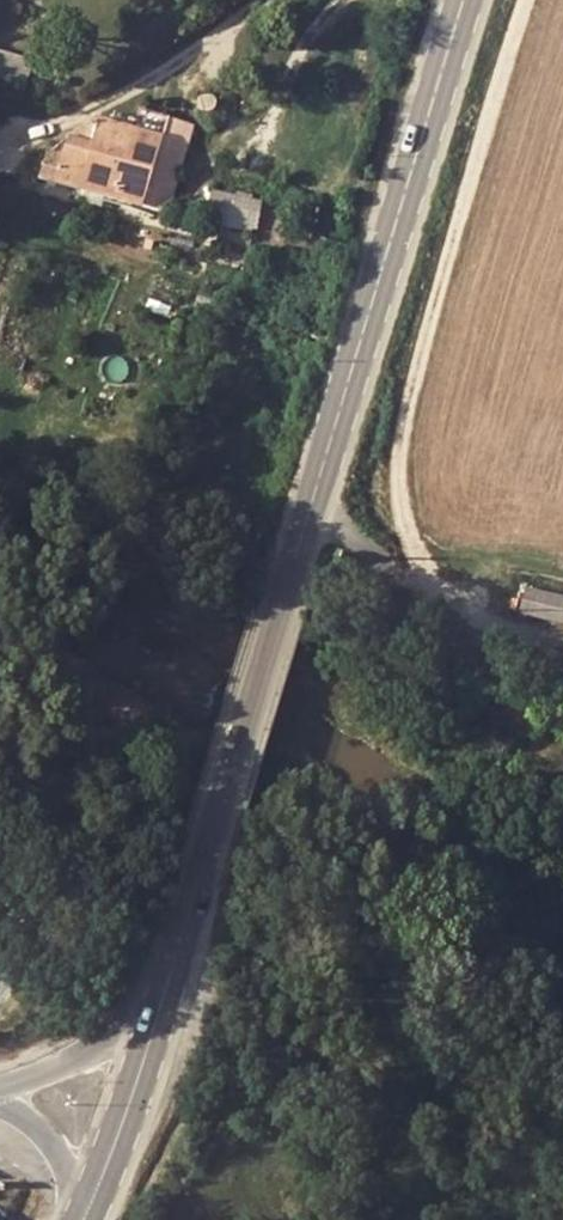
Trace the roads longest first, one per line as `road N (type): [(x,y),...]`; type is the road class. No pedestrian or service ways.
road 1 (tertiary): [(165,996),(464,0)]
road 2 (tertiary): [(85,1218),(165,996)]
road 3 (unclassified): [(165,996),(117,1040),(0,1088)]
road 4 (unclassified): [(85,1218),(70,1172),(0,1098)]

